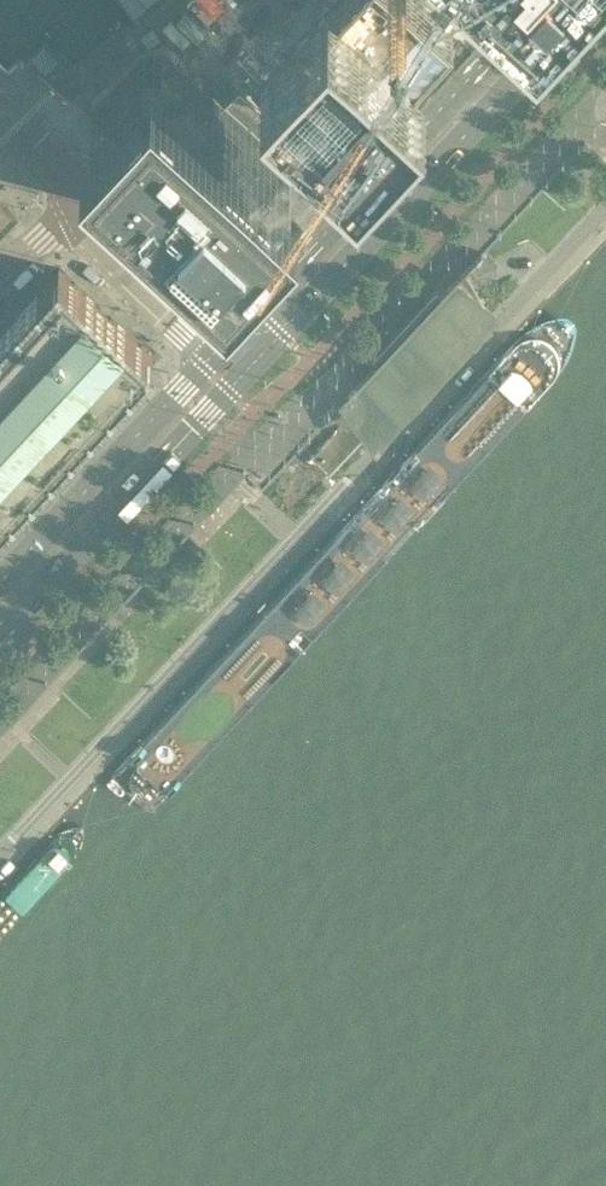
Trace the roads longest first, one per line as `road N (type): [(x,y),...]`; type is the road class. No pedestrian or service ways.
road 1 (residential): [(605,206),(0,855)]
road 2 (primary): [(265,351),(595,0)]
road 3 (primary): [(0,635),(265,351)]
road 4 (primary): [(535,0),(299,255)]
road 5 (primary): [(219,346),(0,579)]
road 6 (residential): [(299,255),(243,278),(195,279),(116,203),(87,198)]
road 7 (residential): [(87,198),(97,226),(219,346)]
road 8 (residential): [(109,174),(138,160),(208,84),(218,59)]
road 9 (residential): [(218,59),(124,147),(109,174)]
road 10 (residential): [(87,198),(0,112)]
road 11 (primary): [(299,255),(219,346)]
road 12 (residential): [(0,282),(87,198)]

